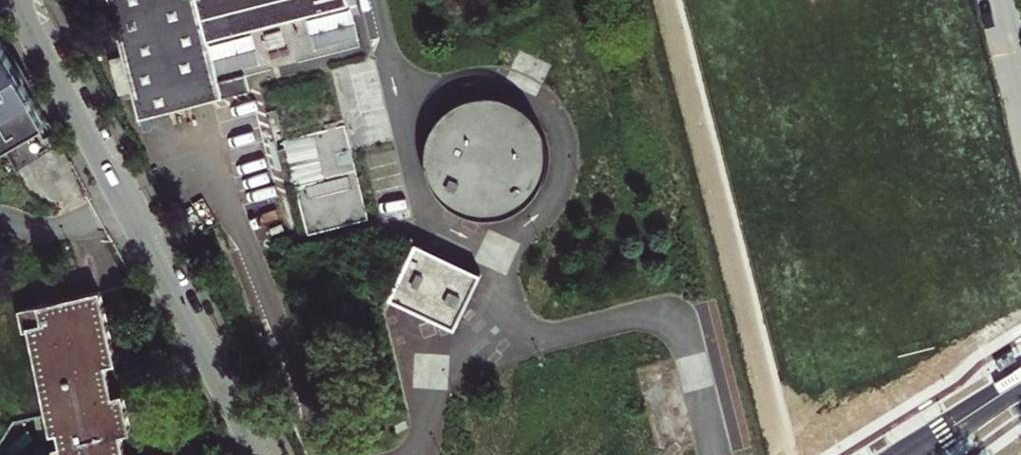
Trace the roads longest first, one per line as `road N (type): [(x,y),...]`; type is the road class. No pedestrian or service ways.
road 1 (residential): [(261,454),(15,0)]
road 2 (tertiary): [(907,454),(1020,384)]

